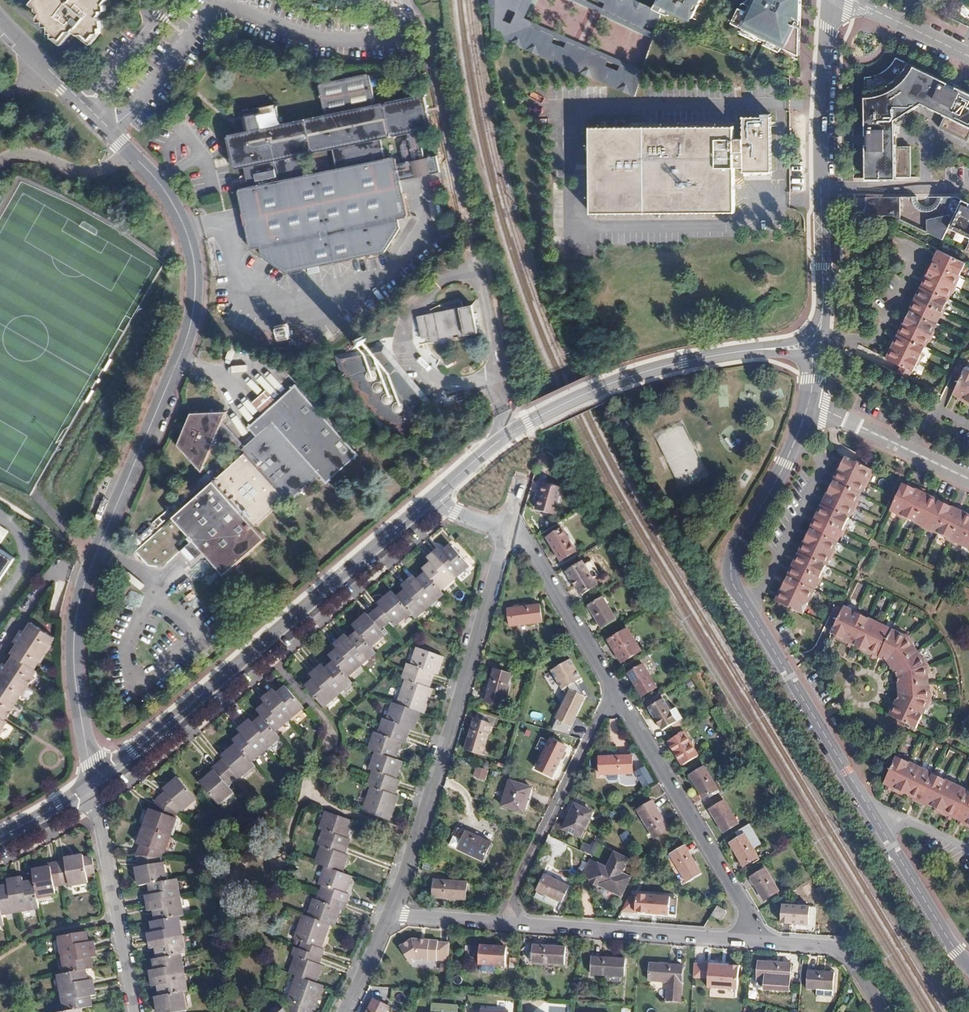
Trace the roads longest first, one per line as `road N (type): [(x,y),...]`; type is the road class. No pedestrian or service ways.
road 1 (residential): [(78,105),(159,183),(198,264),(189,339),(83,592),(77,696),(92,780)]
road 2 (residential): [(968,964),(732,579),(738,543),(785,464),(808,404)]
road 3 (residential): [(436,493),(92,780)]
road 4 (residential): [(510,530),(390,915)]
road 5 (residential): [(828,0),(822,310),(808,342)]
road 6 (residential): [(808,342),(613,382),(512,432)]
road 7 (residential): [(616,693),(761,942)]
road 8 (residential): [(401,0),(427,47),(473,253)]
road 9 (residential): [(761,942),(502,922)]
road 10 (residential): [(616,693),(502,922)]
road 11 (residential): [(137,1011),(92,780)]
road 12 (residential): [(492,367),(473,382),(445,384),(417,370),(401,342),(405,316),(473,253)]
road 13 (residential): [(510,530),(530,541),(616,693)]
road 14 (residential): [(968,478),(808,404)]
road 15 (residential): [(881,1011),(842,946),(761,942)]
road 16 (residential): [(834,0),(968,61)]

